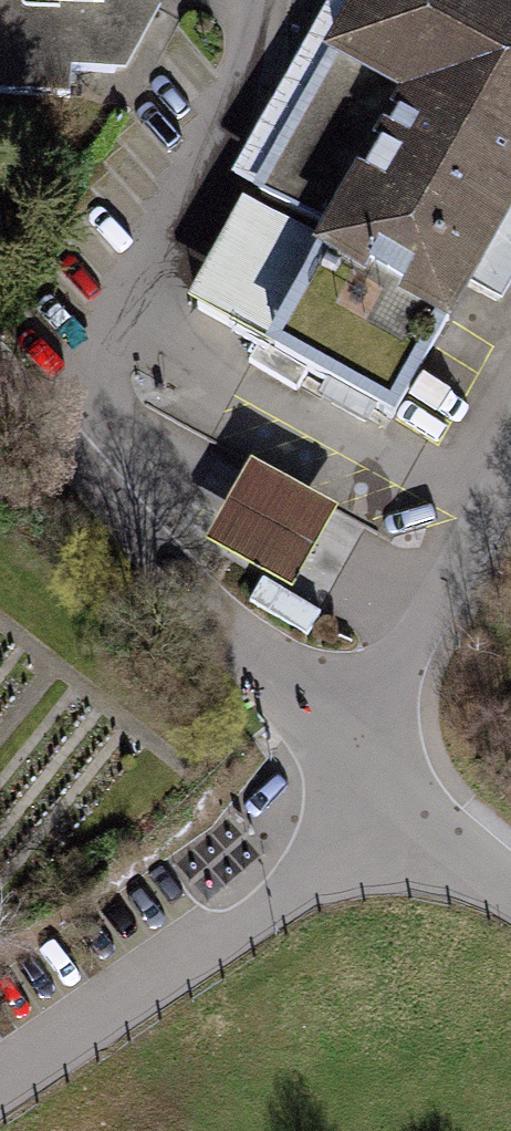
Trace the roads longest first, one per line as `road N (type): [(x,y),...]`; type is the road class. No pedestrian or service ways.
road 1 (residential): [(0,379),(337,743)]
road 2 (residential): [(510,470),(428,615),(337,743)]
road 3 (residential): [(337,743),(391,804),(510,890)]

